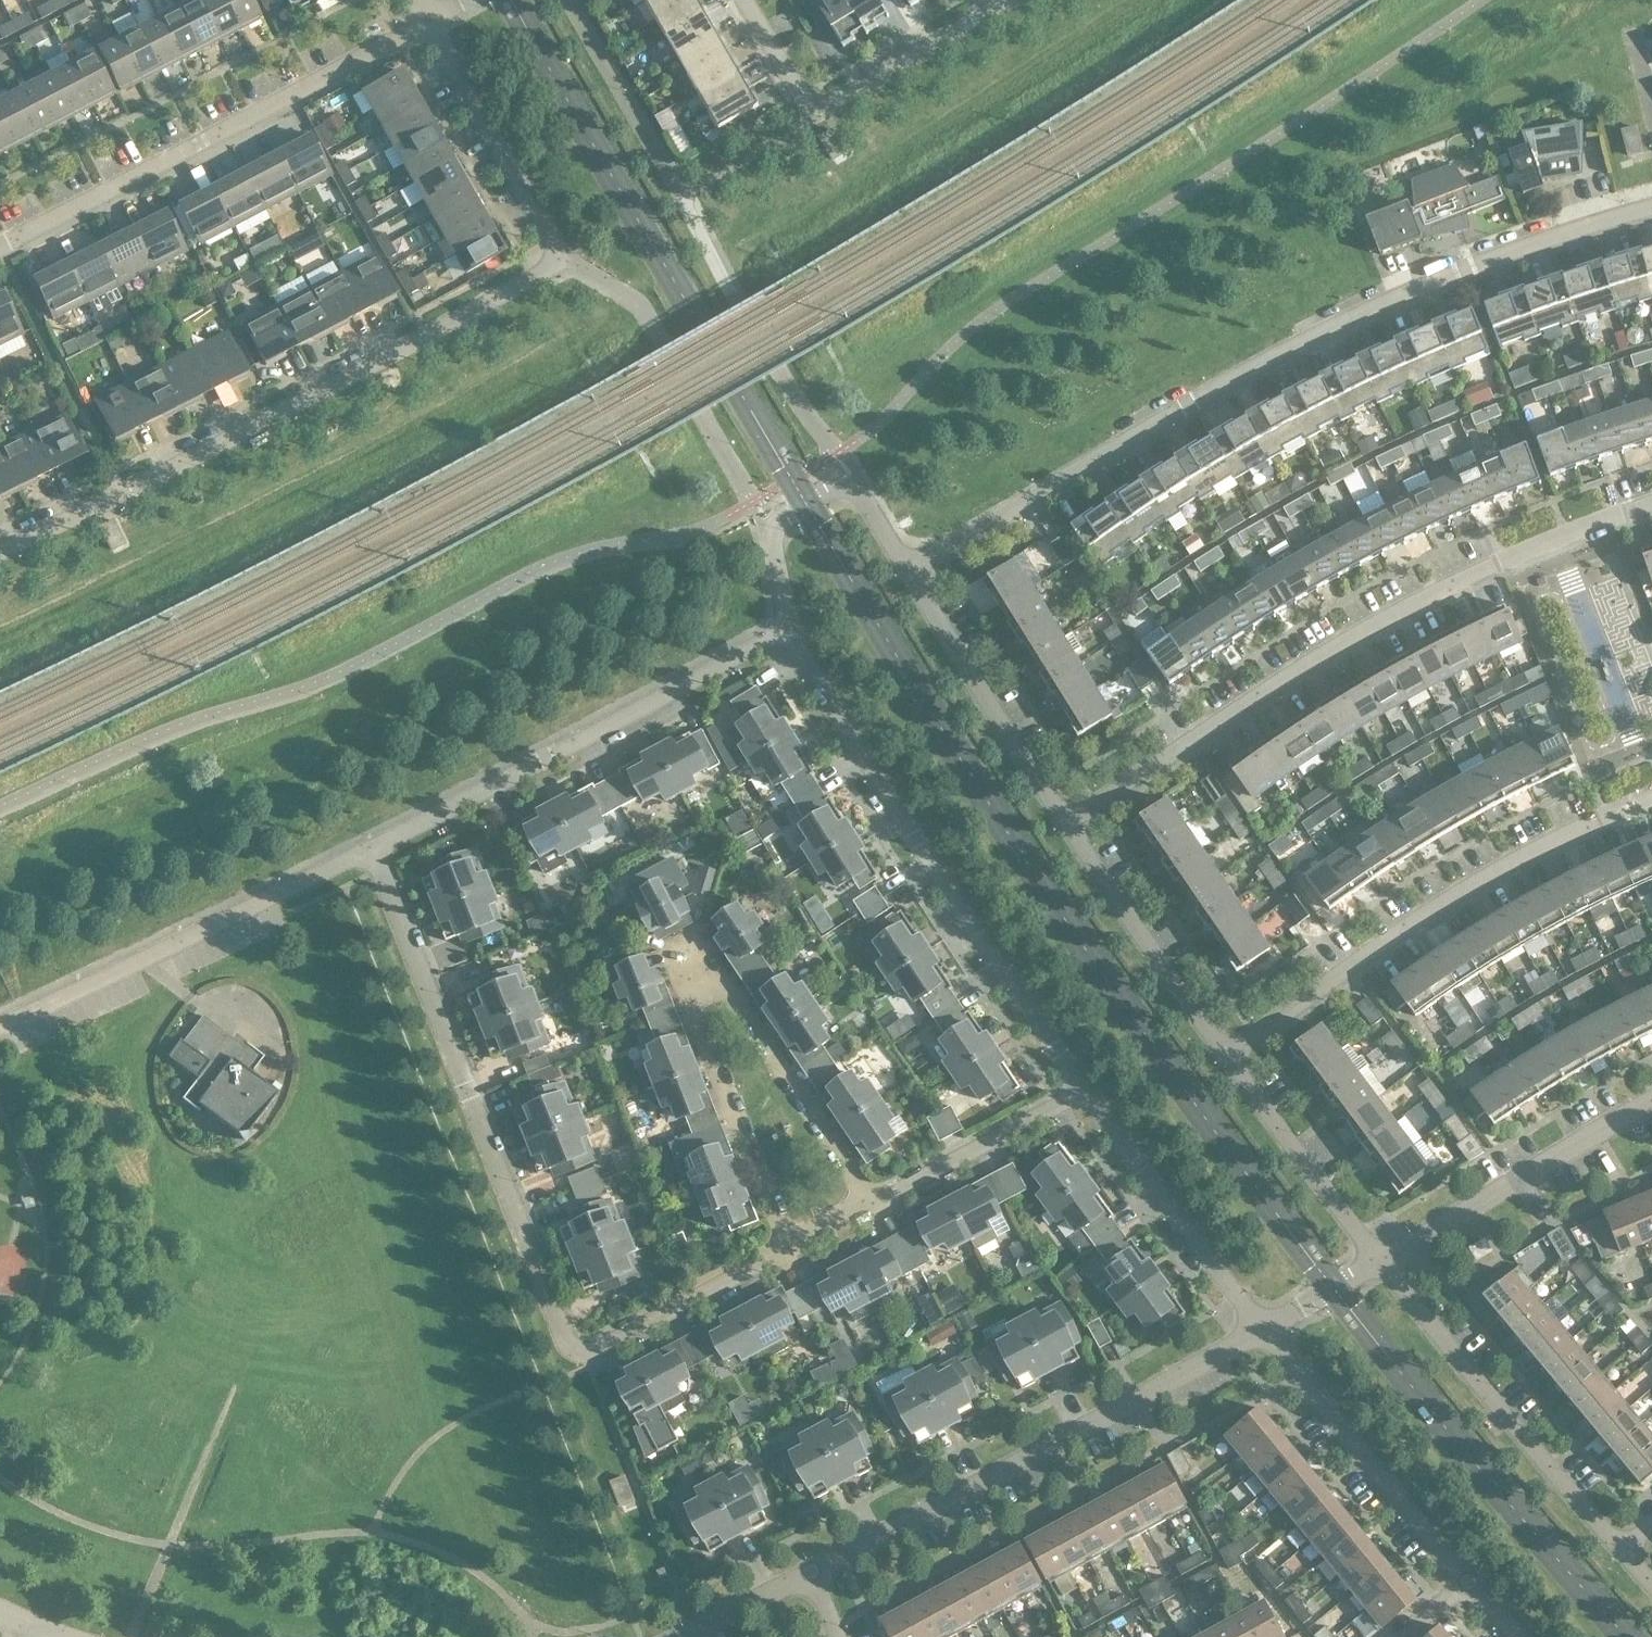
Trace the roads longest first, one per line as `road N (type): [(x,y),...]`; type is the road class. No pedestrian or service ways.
road 1 (residential): [(0,548),(545,270),(560,252),(431,22)]
road 2 (residential): [(906,568),(1279,349),(1387,297),(1651,202)]
road 3 (residential): [(373,836),(563,1331),(596,1349),(790,1250)]
road 4 (residential): [(1067,823),(1362,628),(1651,503)]
road 5 (residential): [(874,1200),(732,995),(687,956),(693,1015),(790,1250)]
road 6 (residential): [(1077,1084),(789,628)]
road 7 (residential): [(810,1581),(1263,1327)]
road 8 (residential): [(1228,1053),(1437,904),(1651,791)]
road 9 (residential): [(0,242),(431,22)]
road 10 (residential): [(373,836),(789,628)]
road 11 (residential): [(0,1026),(373,836)]
road 12 (residential): [(1379,1261),(1623,1550)]
road 13 (residential): [(1458,1578),(1263,1327)]
road 14 (residential): [(1379,1261),(1651,1097)]
road 15 (residential): [(1263,1327),(1077,1084)]
road 16 (residential): [(906,568),(1067,823)]
road 17 (residential): [(789,628),(773,528),(829,491),(856,486),(906,568)]
road 18 (residential): [(1067,823),(1228,1053)]
road 19 (residential): [(1228,1053),(1379,1261)]
road 20 (residential): [(874,1200),(1077,1084)]
road 21 (residential): [(817,103),(836,103),(1001,0)]
road 22 (residential): [(1263,1327),(1379,1261)]
road 23 (residential): [(695,1636),(810,1581)]
road 24 (residential): [(817,103),(801,94),(748,0)]

